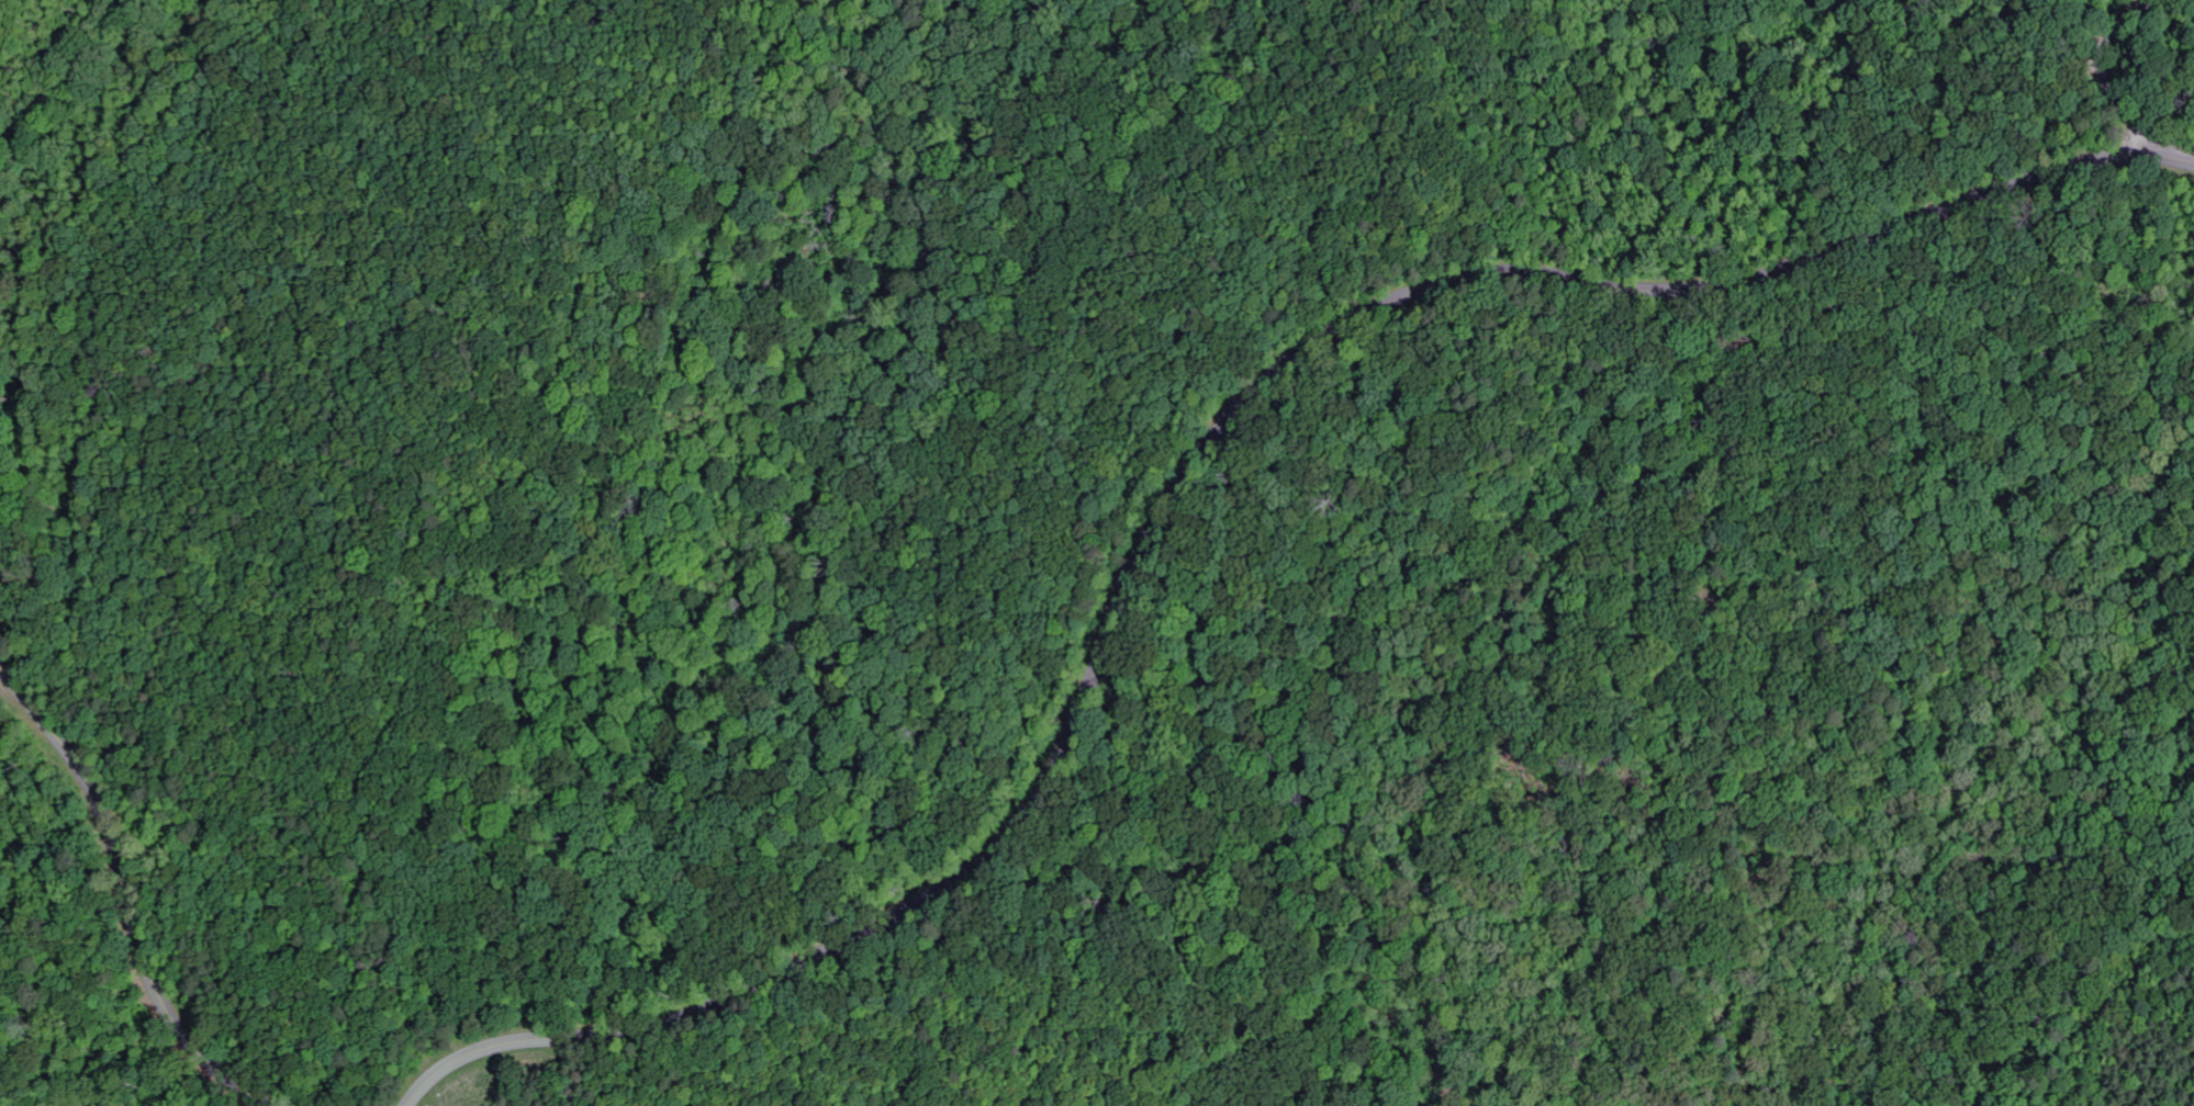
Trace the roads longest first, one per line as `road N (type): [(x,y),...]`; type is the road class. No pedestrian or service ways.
road 1 (tertiary): [(411,1105),(439,1075),(490,1050),(659,1025),(776,979),(931,896),(986,855),(1073,733),(1158,532),(1193,474),(1255,394),(1346,325),(1477,276),(1714,289),(1824,259),(2063,169),(2122,158),(2193,168)]
road 2 (tertiary): [(272,1105),(219,1071),(165,1006),(96,800),(0,665)]
road 3 (residential): [(2171,163),(2111,89),(2103,66),(2109,43),(2149,0)]

